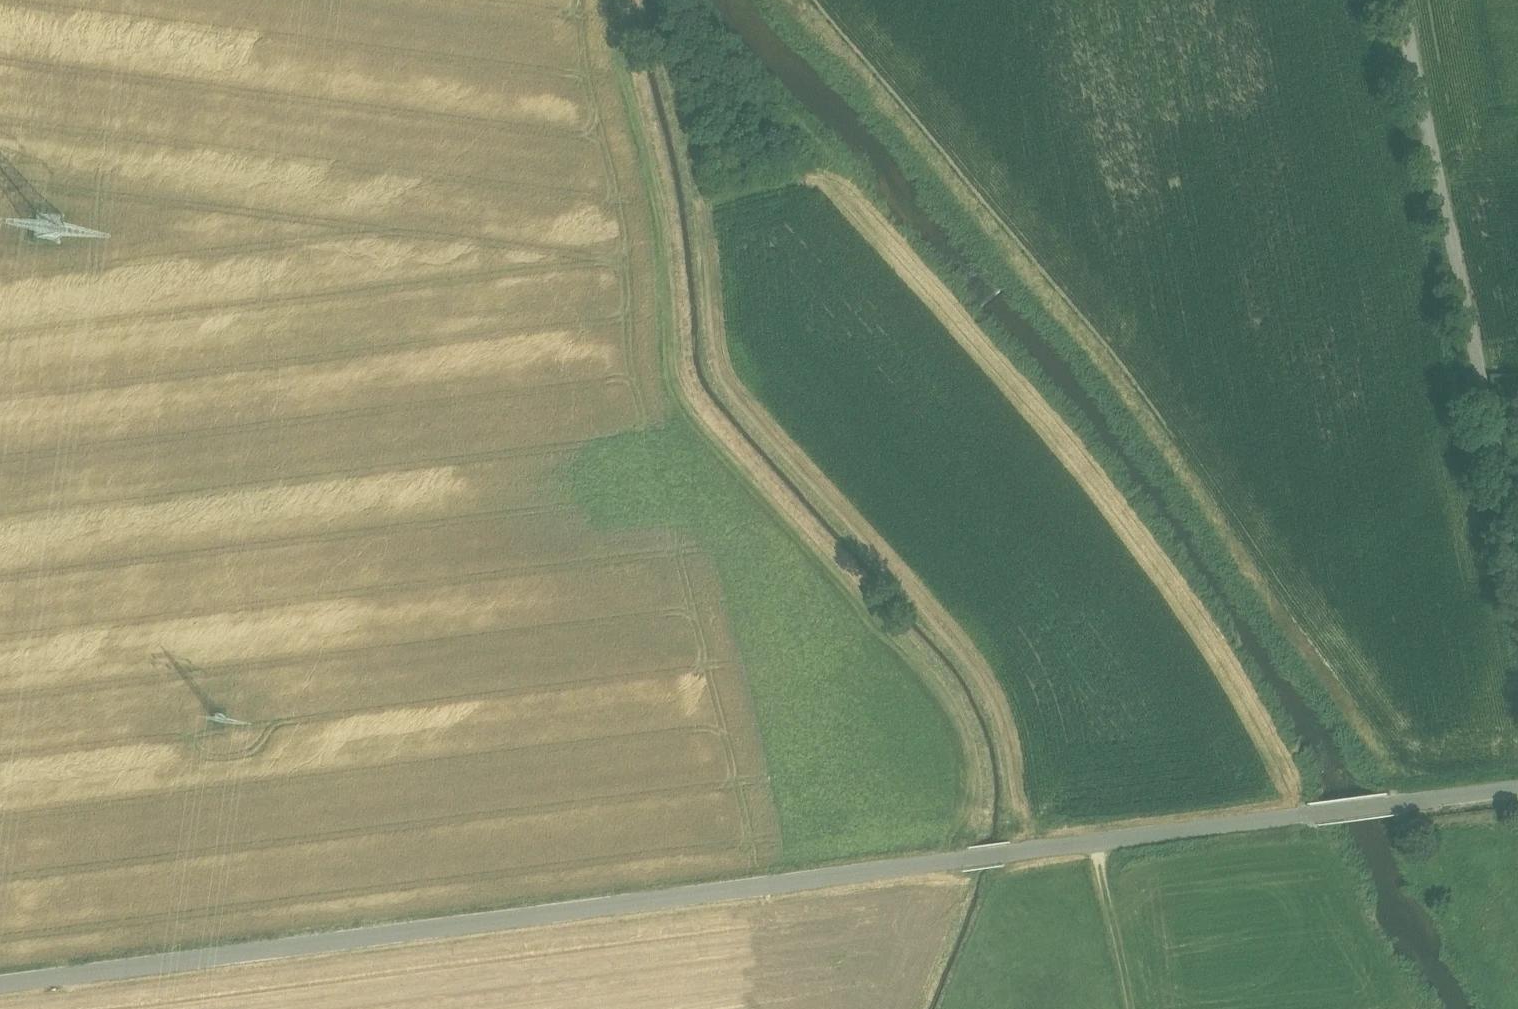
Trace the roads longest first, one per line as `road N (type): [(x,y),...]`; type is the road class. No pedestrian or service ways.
road 1 (unclassified): [(1517,775),(0,981)]
road 2 (unclassified): [(1517,502),(1416,0)]

